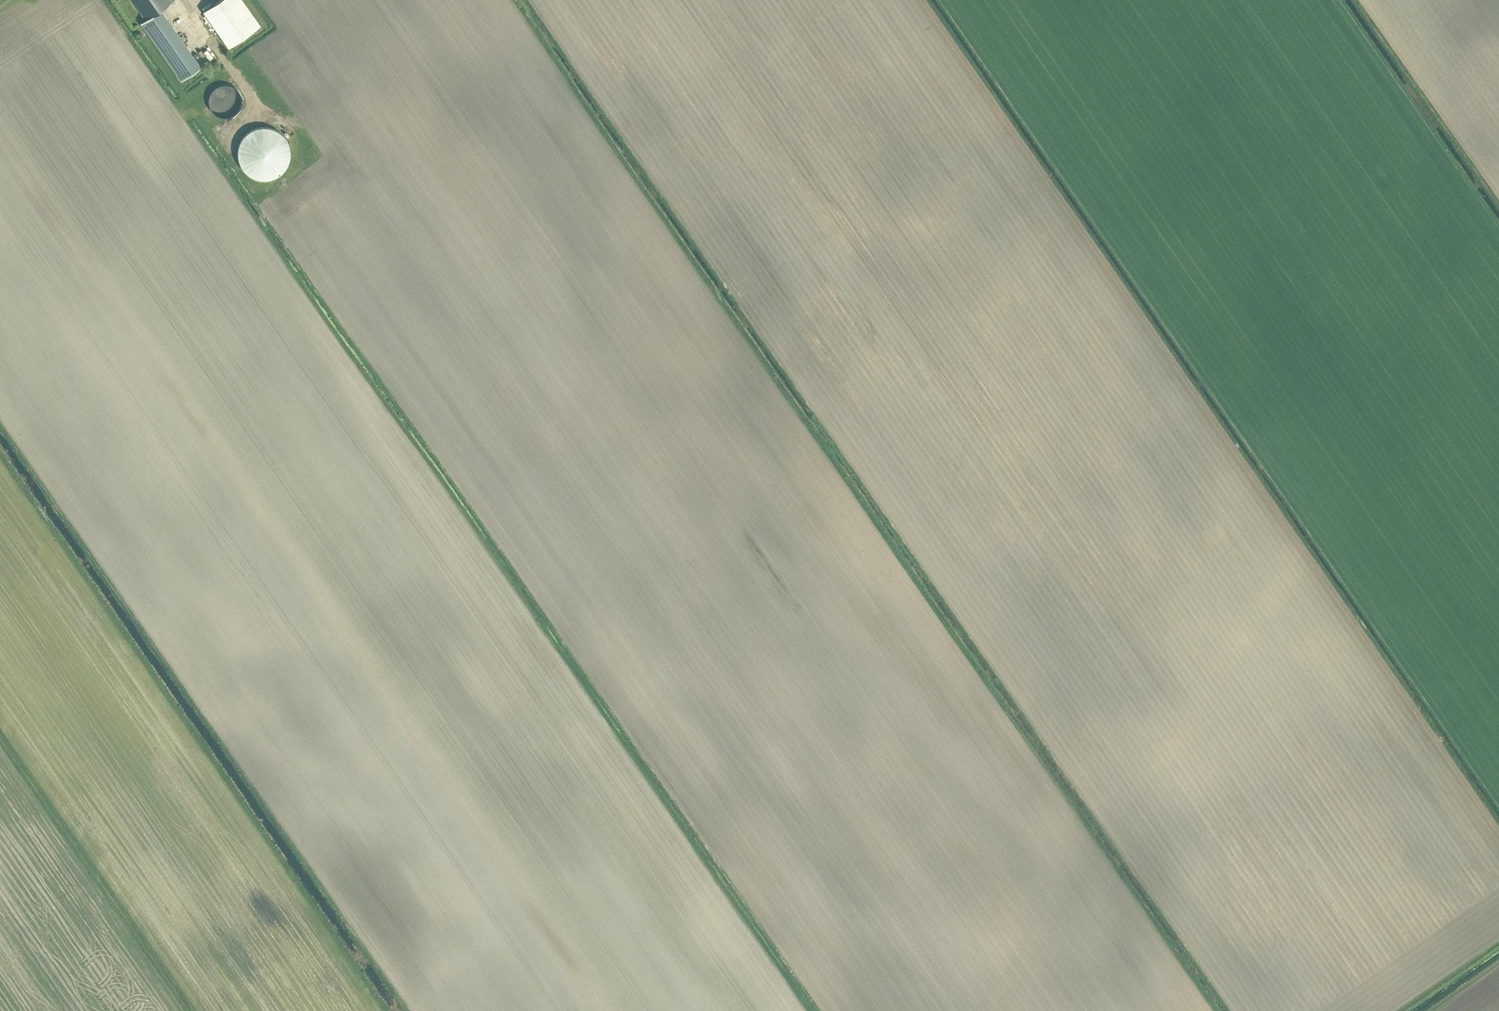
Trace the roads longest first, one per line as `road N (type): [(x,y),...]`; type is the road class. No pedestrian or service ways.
road 1 (track): [(794,1010),(178,124),(179,99),(189,87)]
road 2 (track): [(1498,830),(915,0)]

